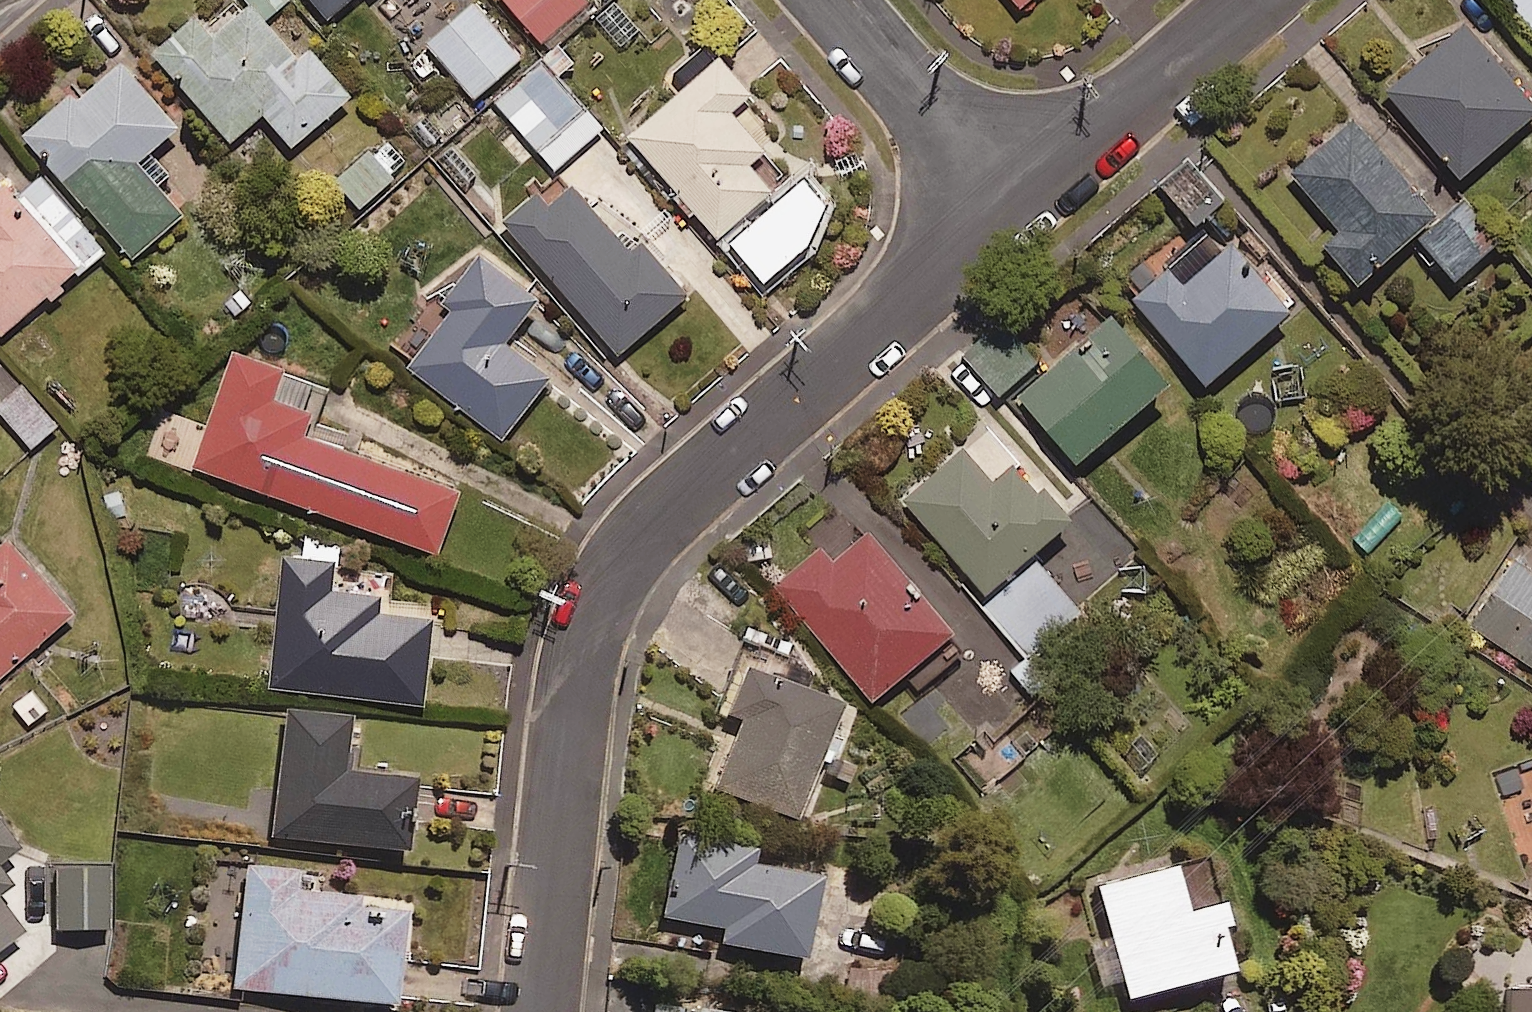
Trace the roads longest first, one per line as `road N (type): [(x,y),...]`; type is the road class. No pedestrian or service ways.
road 1 (residential): [(1011,210),(672,510),(624,559),(594,609),(577,675),(542,1011)]
road 2 (residential): [(1253,0),(1011,210)]
road 3 (residential): [(828,0),(1011,210)]

